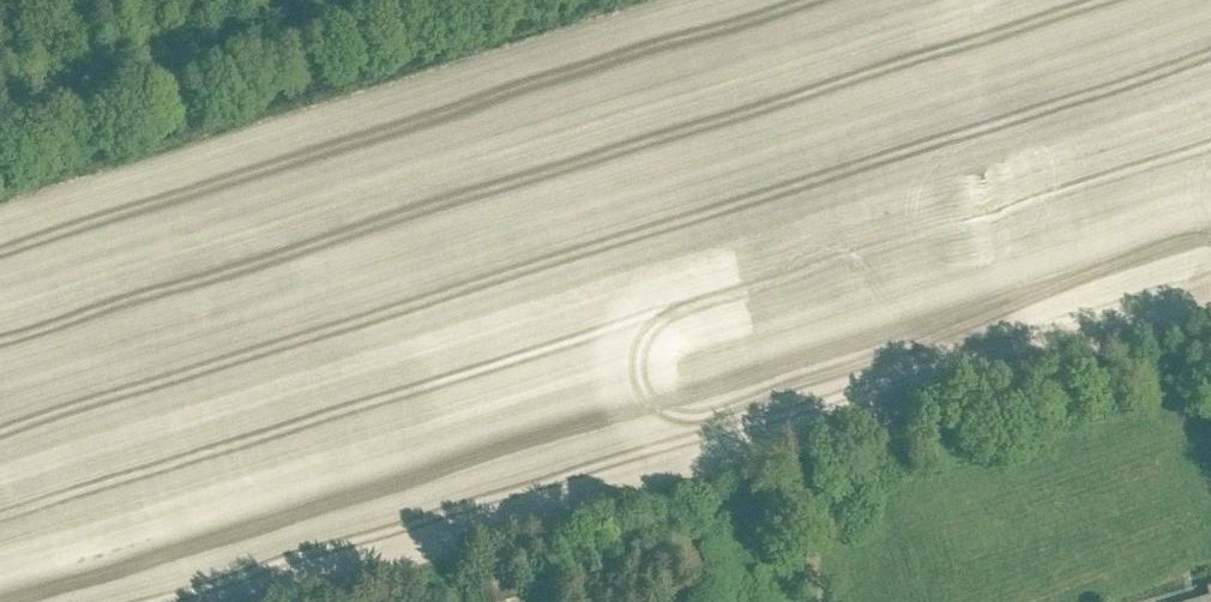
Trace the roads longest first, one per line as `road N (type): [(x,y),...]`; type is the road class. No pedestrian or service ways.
road 1 (track): [(0,67),(129,18),(154,0)]

